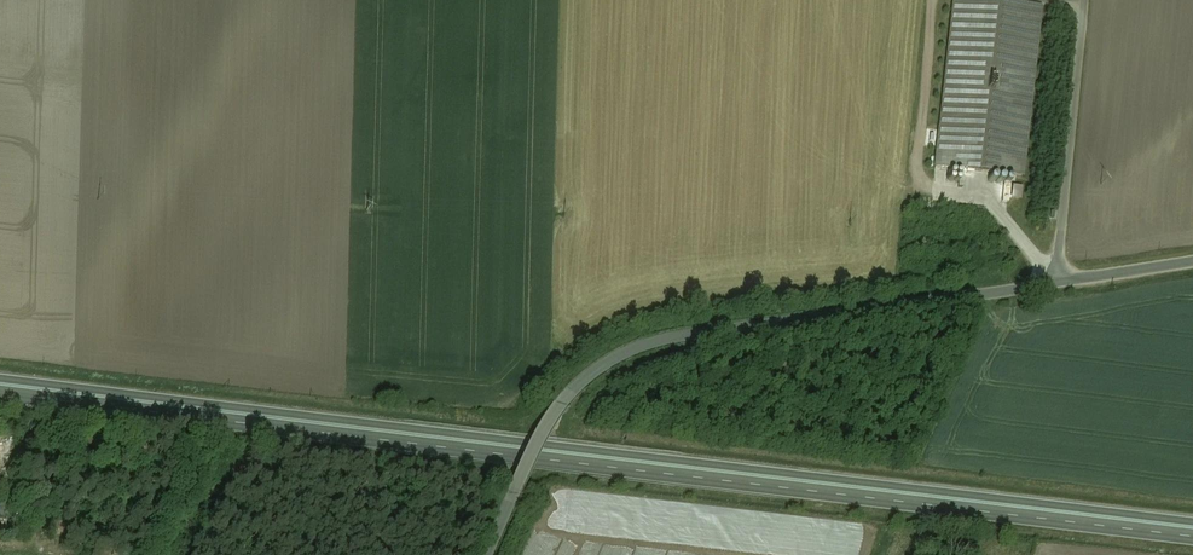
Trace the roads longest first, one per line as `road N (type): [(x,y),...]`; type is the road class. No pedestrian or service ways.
road 1 (trunk): [(0,386),(1192,531)]
road 2 (unclassified): [(1058,282),(688,336),(619,357),(558,407),(485,554)]
road 3 (unclassified): [(1086,0),(1058,282)]
road 4 (track): [(989,292),(977,343),(929,447),(935,453)]
road 5 (unclassified): [(1192,262),(1058,282)]

